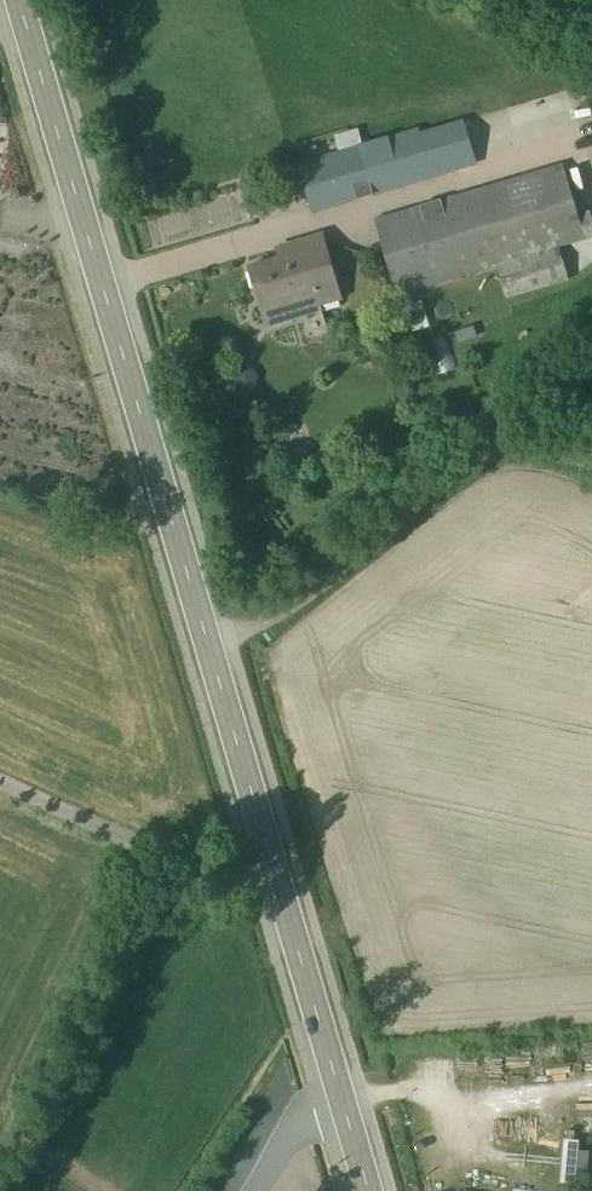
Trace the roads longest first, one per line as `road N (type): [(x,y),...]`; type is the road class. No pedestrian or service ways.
road 1 (secondary): [(368,1190),(18,0)]

